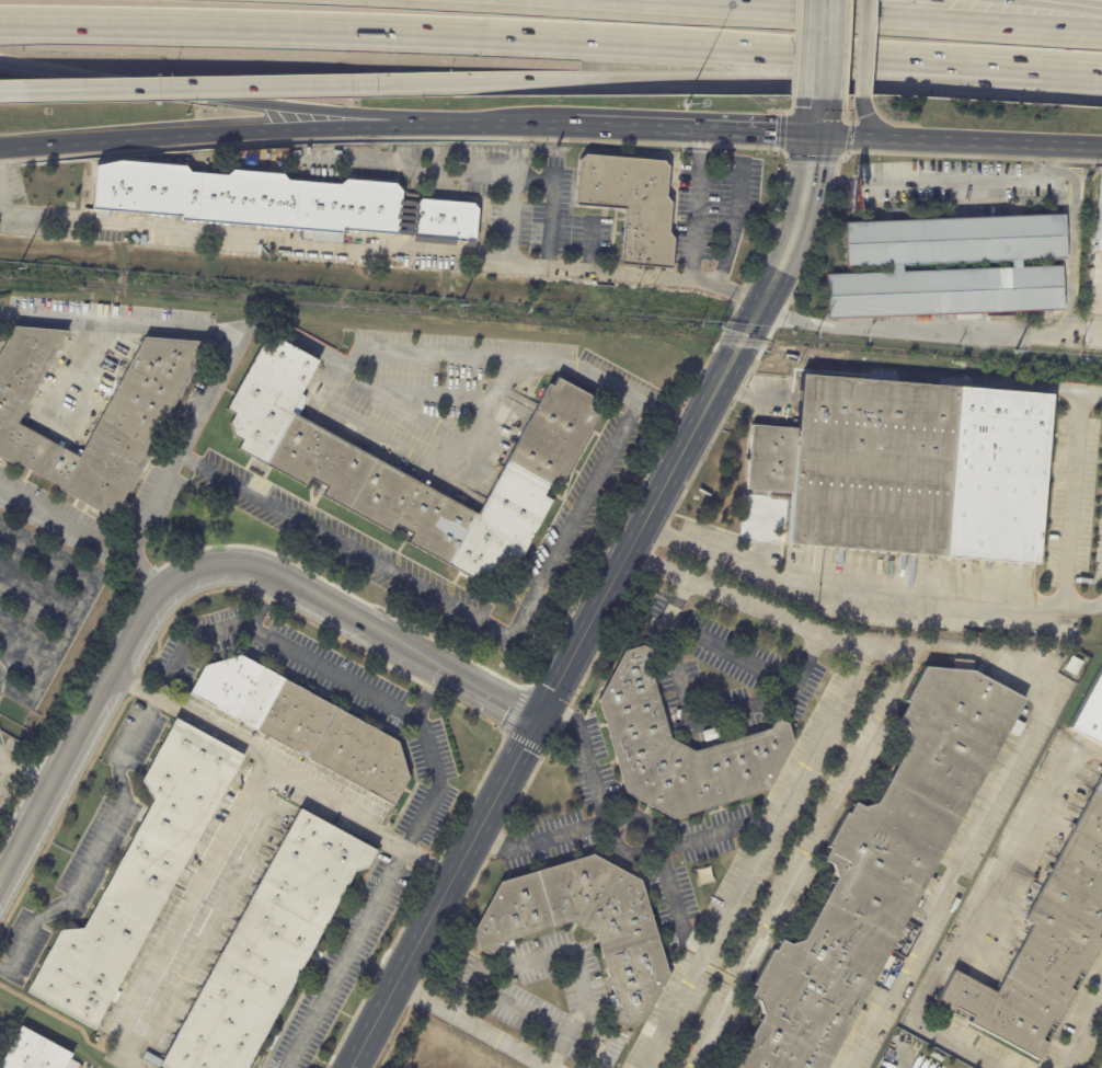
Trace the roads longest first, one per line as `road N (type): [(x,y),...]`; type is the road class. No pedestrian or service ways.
road 1 (motorway): [(0,24),(639,44),(1037,72)]
road 2 (tertiary): [(435,665),(267,573),(225,566),(191,574),(148,611),(0,880)]
road 3 (motorway): [(474,82),(1037,72)]
road 4 (motorway): [(1101,33),(622,0)]
road 5 (tertiary): [(536,721),(756,312)]
road 6 (motorway): [(0,66),(433,123)]
road 7 (secondary): [(0,151),(433,123)]
road 8 (tertiary): [(350,1067),(536,721)]
road 9 (motorway): [(0,94),(376,84)]
road 10 (secondary): [(816,135),(1101,149)]
road 11 (secondary): [(569,125),(816,135)]
road 12 (tertiary): [(756,312),(801,217),(816,135)]
road 13 (secondary): [(433,123),(569,125)]

